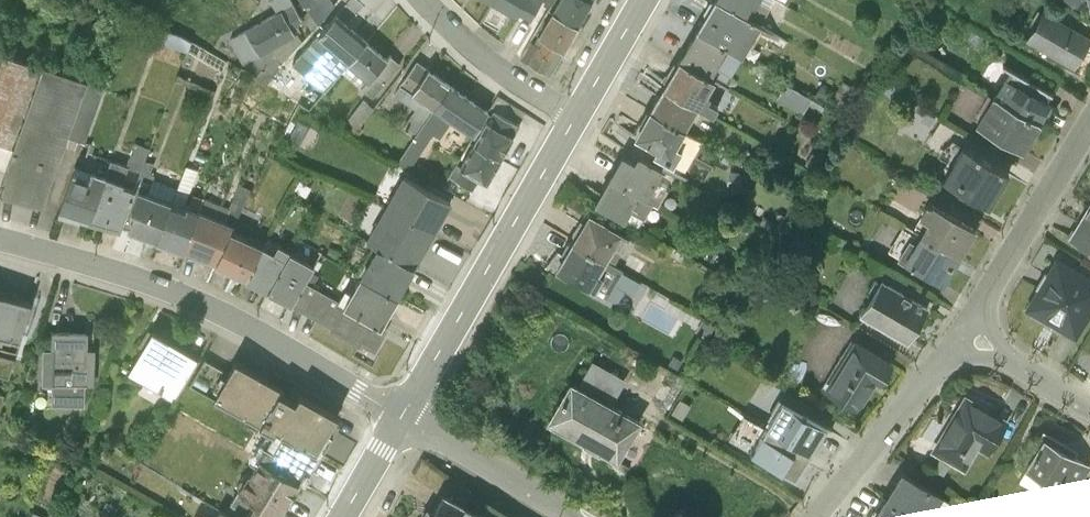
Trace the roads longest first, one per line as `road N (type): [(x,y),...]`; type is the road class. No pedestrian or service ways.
road 1 (residential): [(405,421),(208,305),(0,244)]
road 2 (secondary): [(405,421),(575,124)]
road 3 (residential): [(964,339),(1089,131)]
road 4 (residential): [(816,516),(964,339)]
road 5 (unclassified): [(575,124),(500,73),(420,0)]
road 6 (residential): [(405,421),(568,516)]
road 7 (residential): [(1089,411),(964,339)]
road 8 (secondary): [(575,124),(647,0)]

